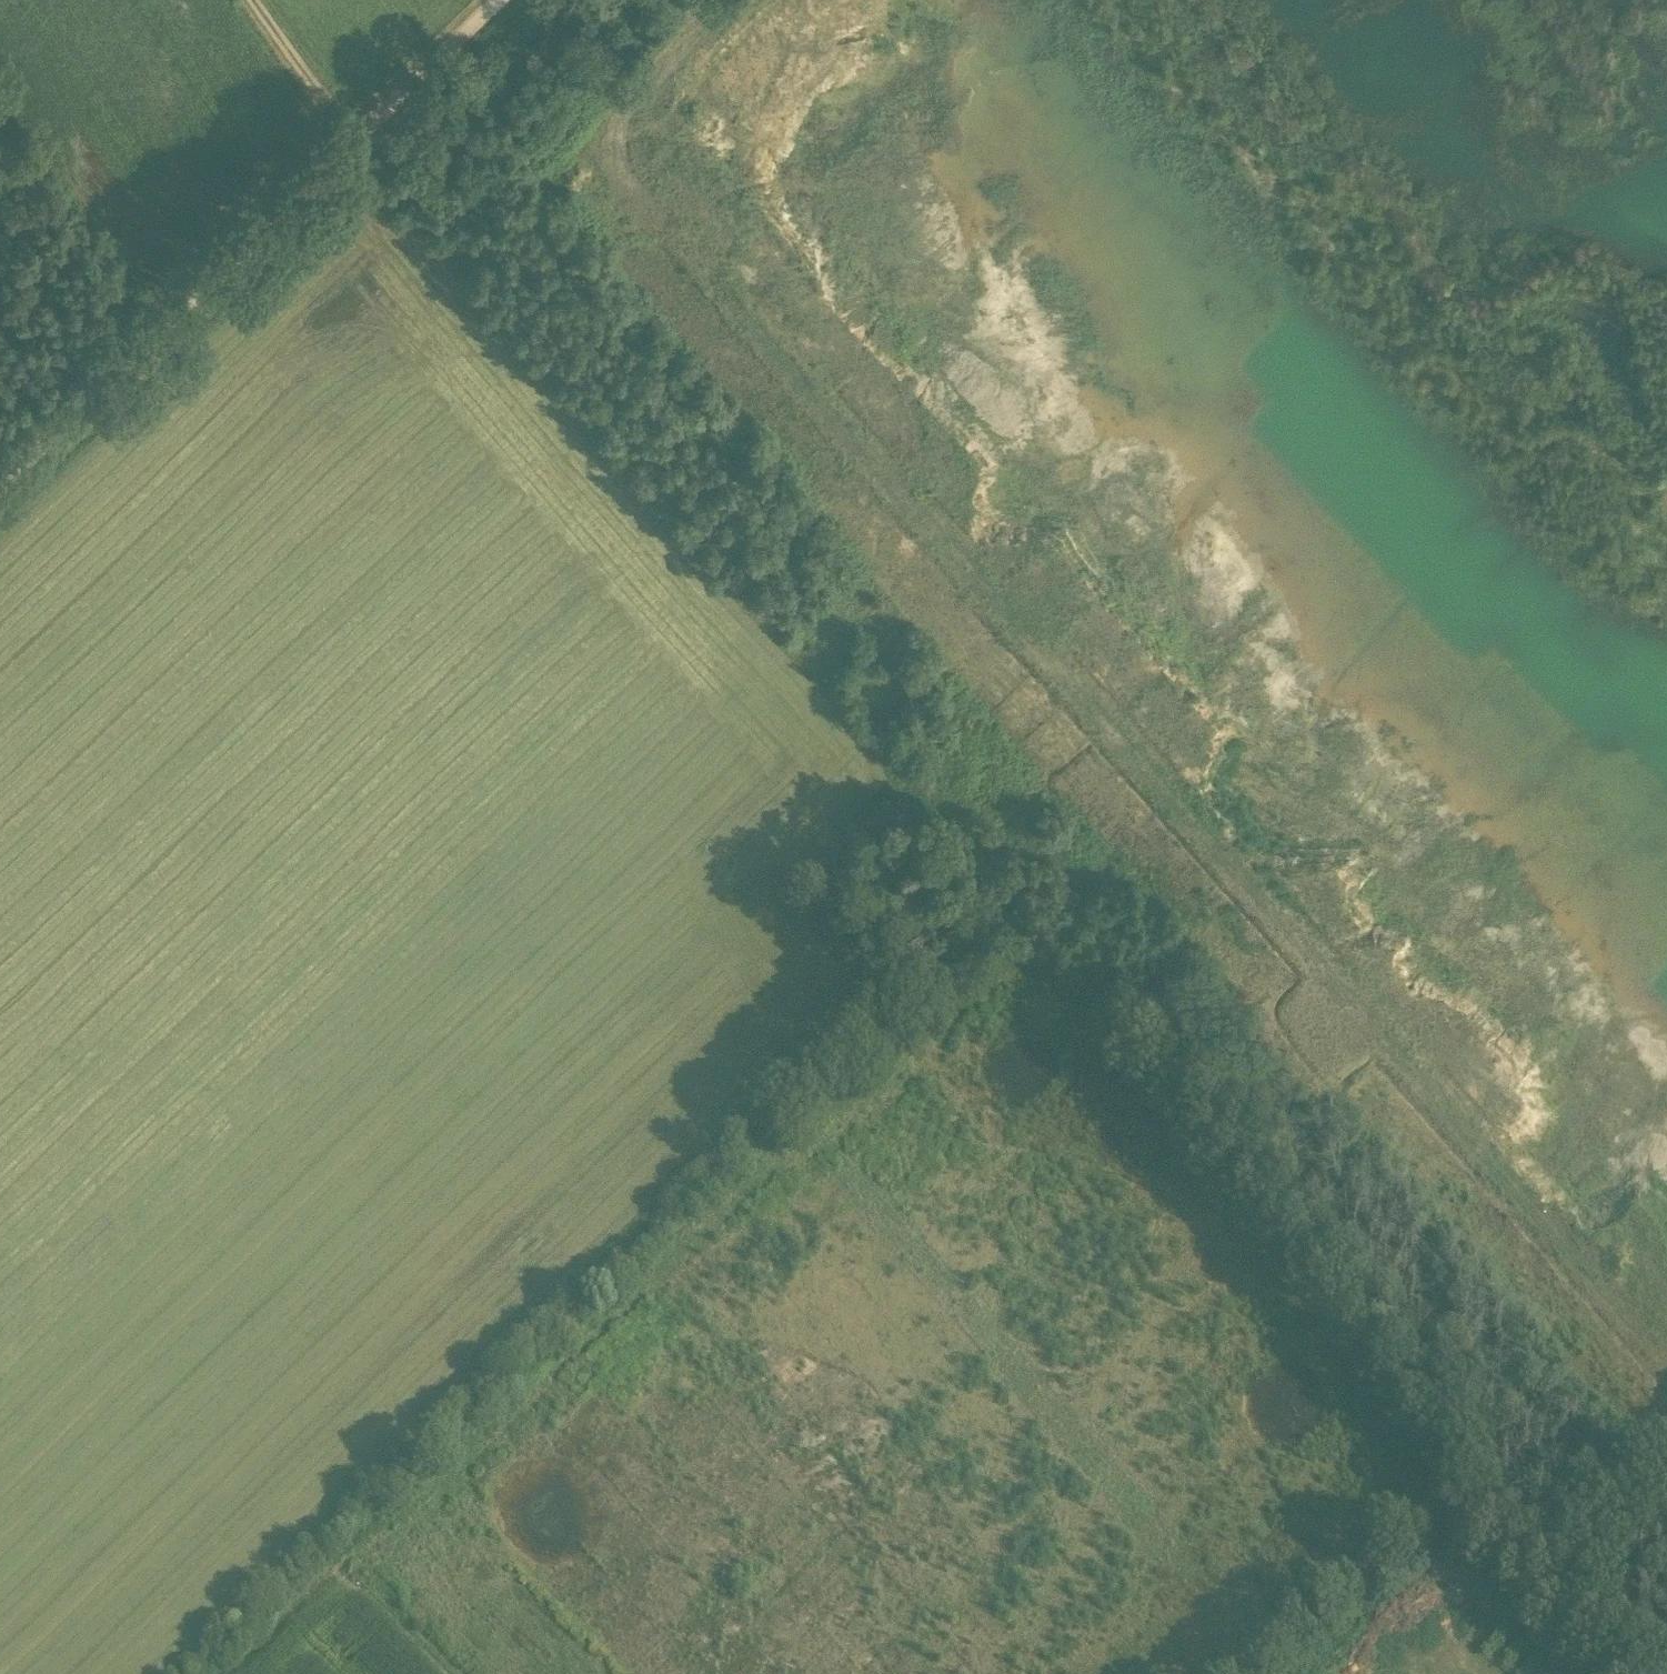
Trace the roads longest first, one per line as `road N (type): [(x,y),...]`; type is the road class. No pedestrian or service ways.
road 1 (track): [(0,481),(500,0)]
road 2 (track): [(354,139),(254,0)]

